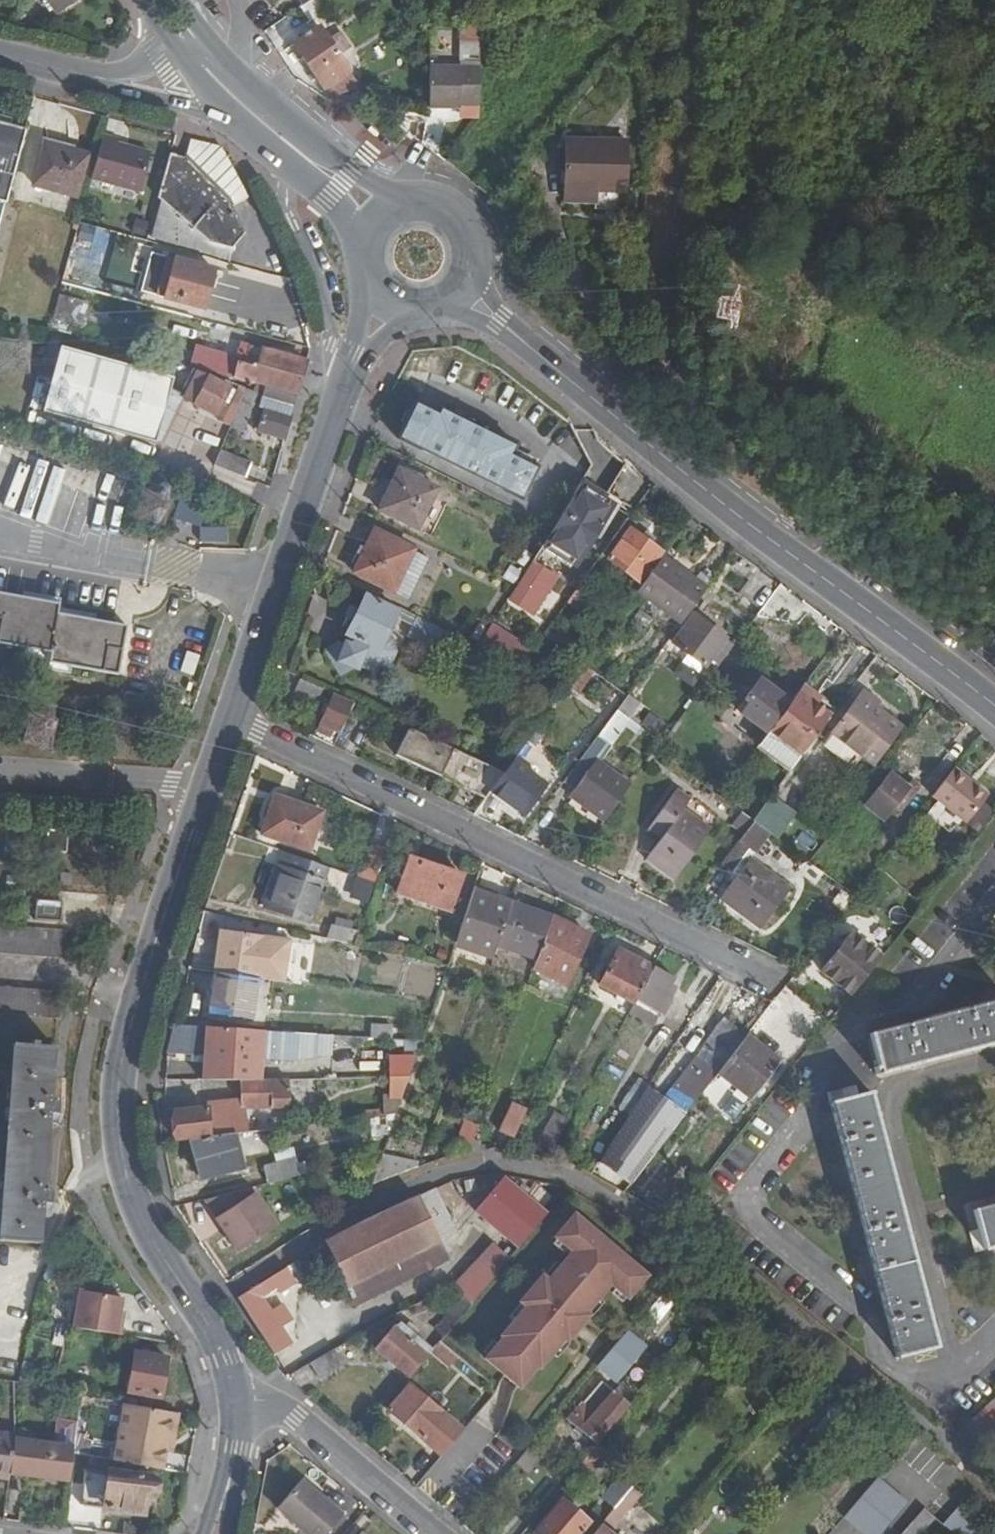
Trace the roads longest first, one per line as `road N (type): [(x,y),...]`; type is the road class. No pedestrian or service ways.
road 1 (secondary): [(994,707),(778,547),(464,291)]
road 2 (tertiary): [(207,785),(123,1049),(117,1104),(130,1188),(218,1342),(237,1403)]
road 3 (residential): [(783,985),(229,719)]
road 4 (tertiary): [(388,304),(344,388),(229,719)]
road 5 (residential): [(433,1533),(296,1419),(237,1403)]
road 6 (secondary): [(347,160),(237,65),(182,0)]
road 7 (residential): [(347,160),(321,160),(191,46),(174,49)]
road 8 (residential): [(0,769),(207,785)]
road 9 (secondary): [(244,126),(367,230)]
road 10 (residential): [(101,80),(244,126)]
road 11 (secondary): [(464,291),(476,258),(467,225),(440,203),(405,200)]

